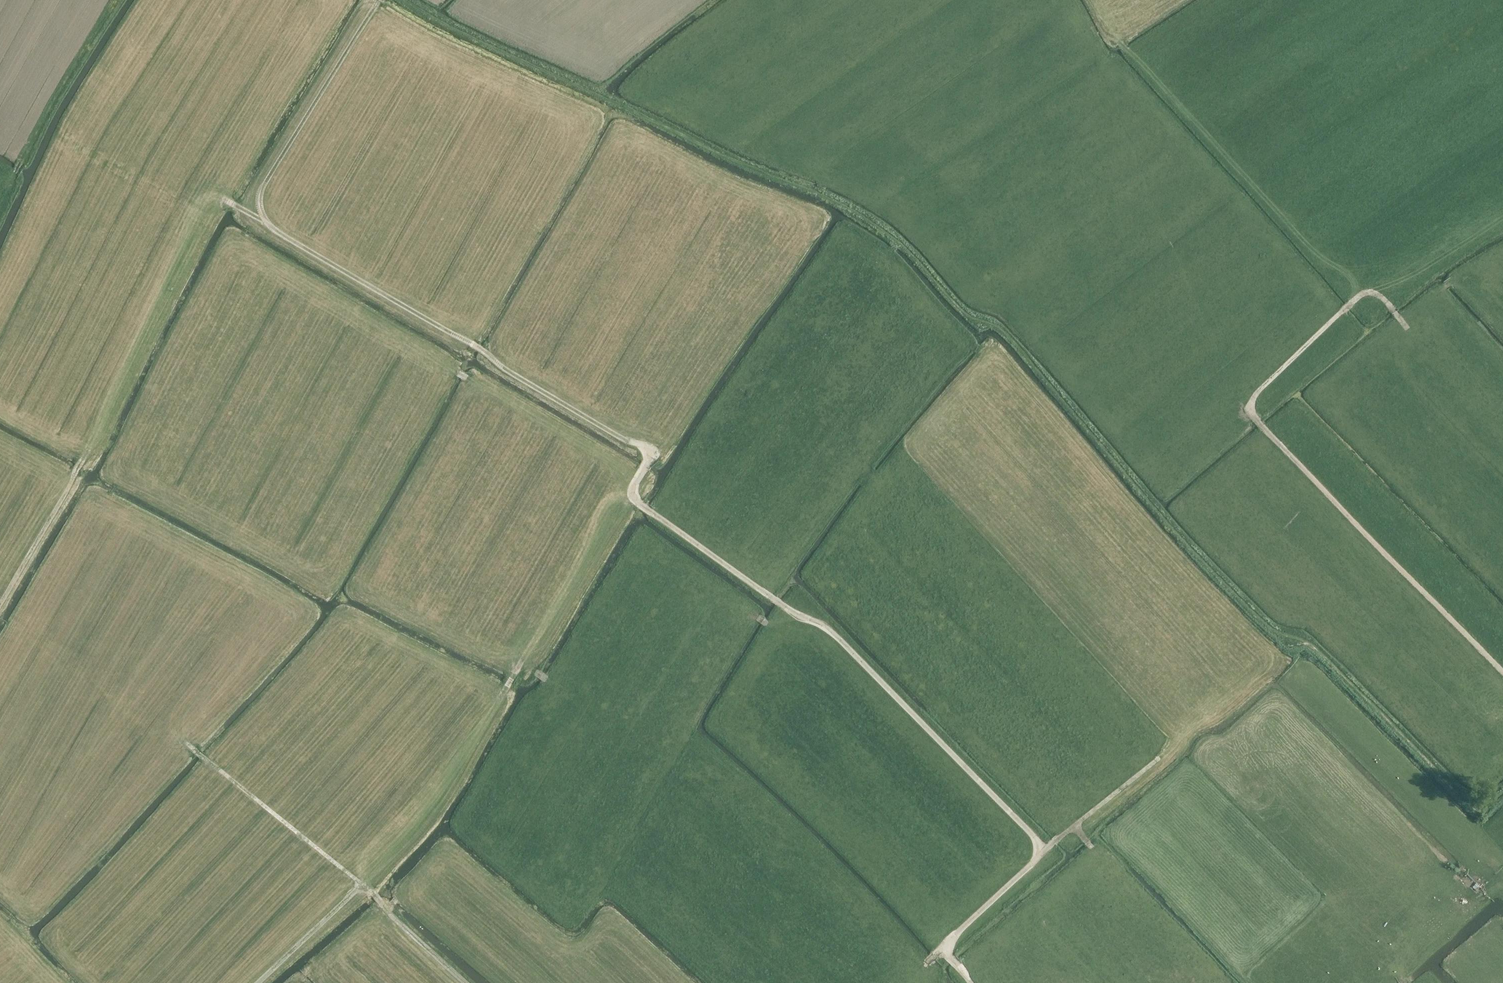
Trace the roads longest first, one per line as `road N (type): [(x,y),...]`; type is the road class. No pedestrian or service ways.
road 1 (track): [(378,0),(263,190),(263,209),(279,233),(649,449),(653,457),(635,494),(648,510),(793,613),(826,623),(1038,839),(1041,851),(1161,757)]
road 2 (track): [(1502,792),(1487,806),(1471,803),(1315,648),(1273,629),(1140,493),(1004,333),(972,316),(882,229),(405,0)]
road 3 (track): [(1502,670),(1253,415),(1253,399),(1358,299),(1382,297),(1409,329)]
road 4 (track): [(185,741),(362,885),(417,821),(507,689)]
road 5 (track): [(0,603),(83,461),(182,255)]
road 6 (track): [(635,494),(507,689)]
road 7 (track): [(257,982),(362,885),(386,908),(395,900)]
road 8 (track): [(1041,851),(950,943),(971,982)]

